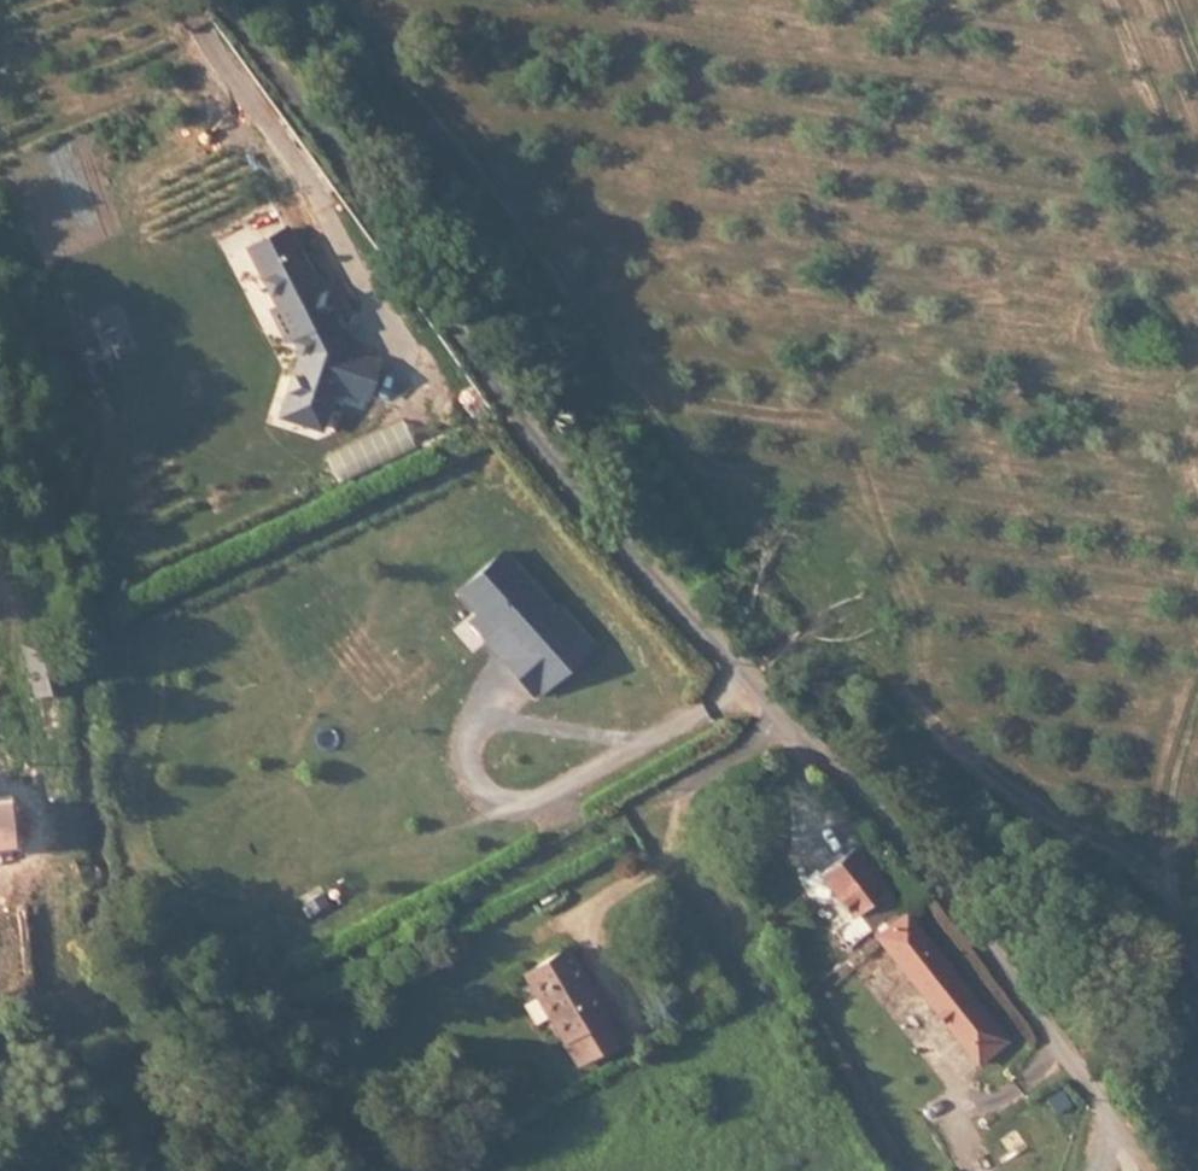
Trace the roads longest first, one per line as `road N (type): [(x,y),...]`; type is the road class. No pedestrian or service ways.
road 1 (unclassified): [(1152,1170),(751,682),(537,442),(429,286),(330,120),(225,0)]

